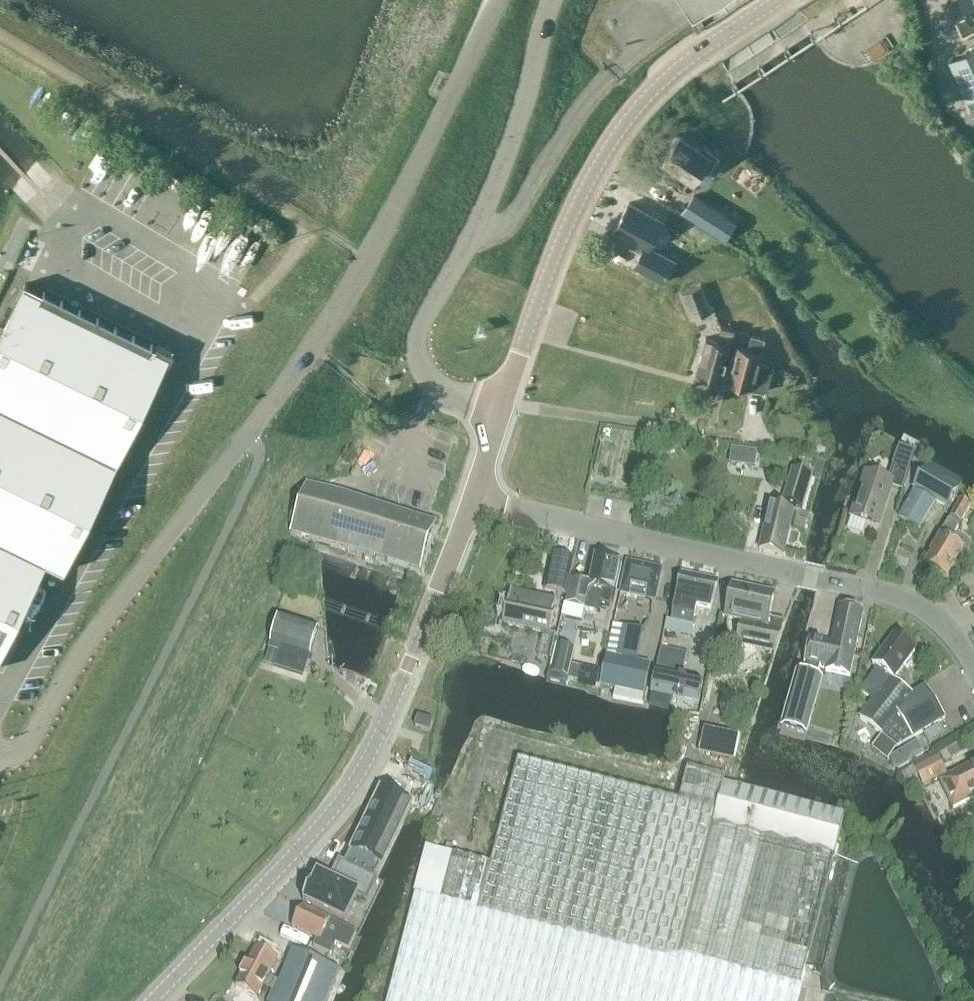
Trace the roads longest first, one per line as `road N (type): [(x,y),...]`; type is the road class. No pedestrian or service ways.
road 1 (unclassified): [(12,757),(341,313),(499,0)]
road 2 (unclassified): [(973,666),(942,626),(890,594),(470,502)]
road 3 (tertiary): [(780,0),(681,66),(617,133),(573,211),(501,410)]
road 4 (unclassified): [(501,410),(434,385),(420,370),(417,335),(478,228),(552,0)]
road 5 (tertiary): [(153,1000),(343,797),(392,705)]
road 6 (tertiary): [(470,502),(392,705)]

